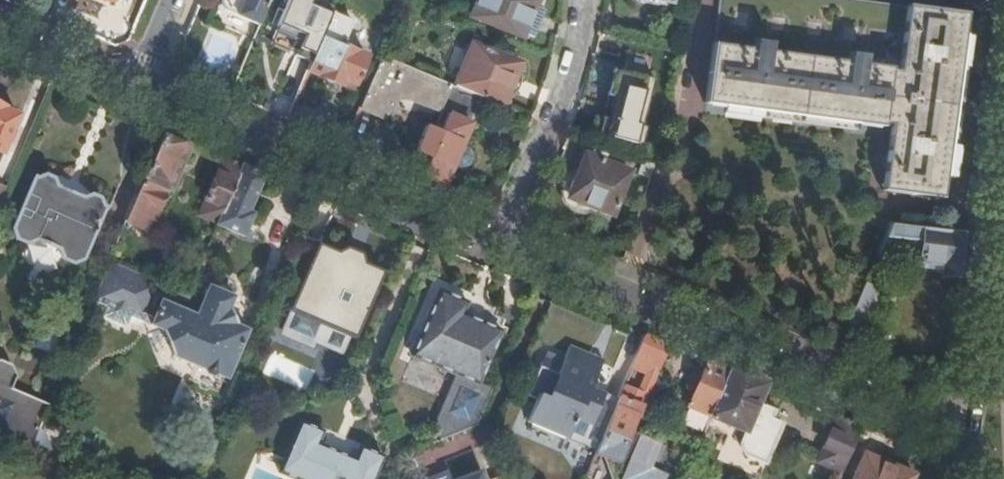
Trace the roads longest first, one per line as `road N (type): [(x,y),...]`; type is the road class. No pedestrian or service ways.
road 1 (residential): [(505,244),(971,437)]
road 2 (residential): [(133,87),(505,244)]
road 3 (residential): [(587,0),(554,125),(505,244)]
road 4 (residential): [(971,437),(1003,231)]
road 5 (residential): [(0,30),(133,87)]

